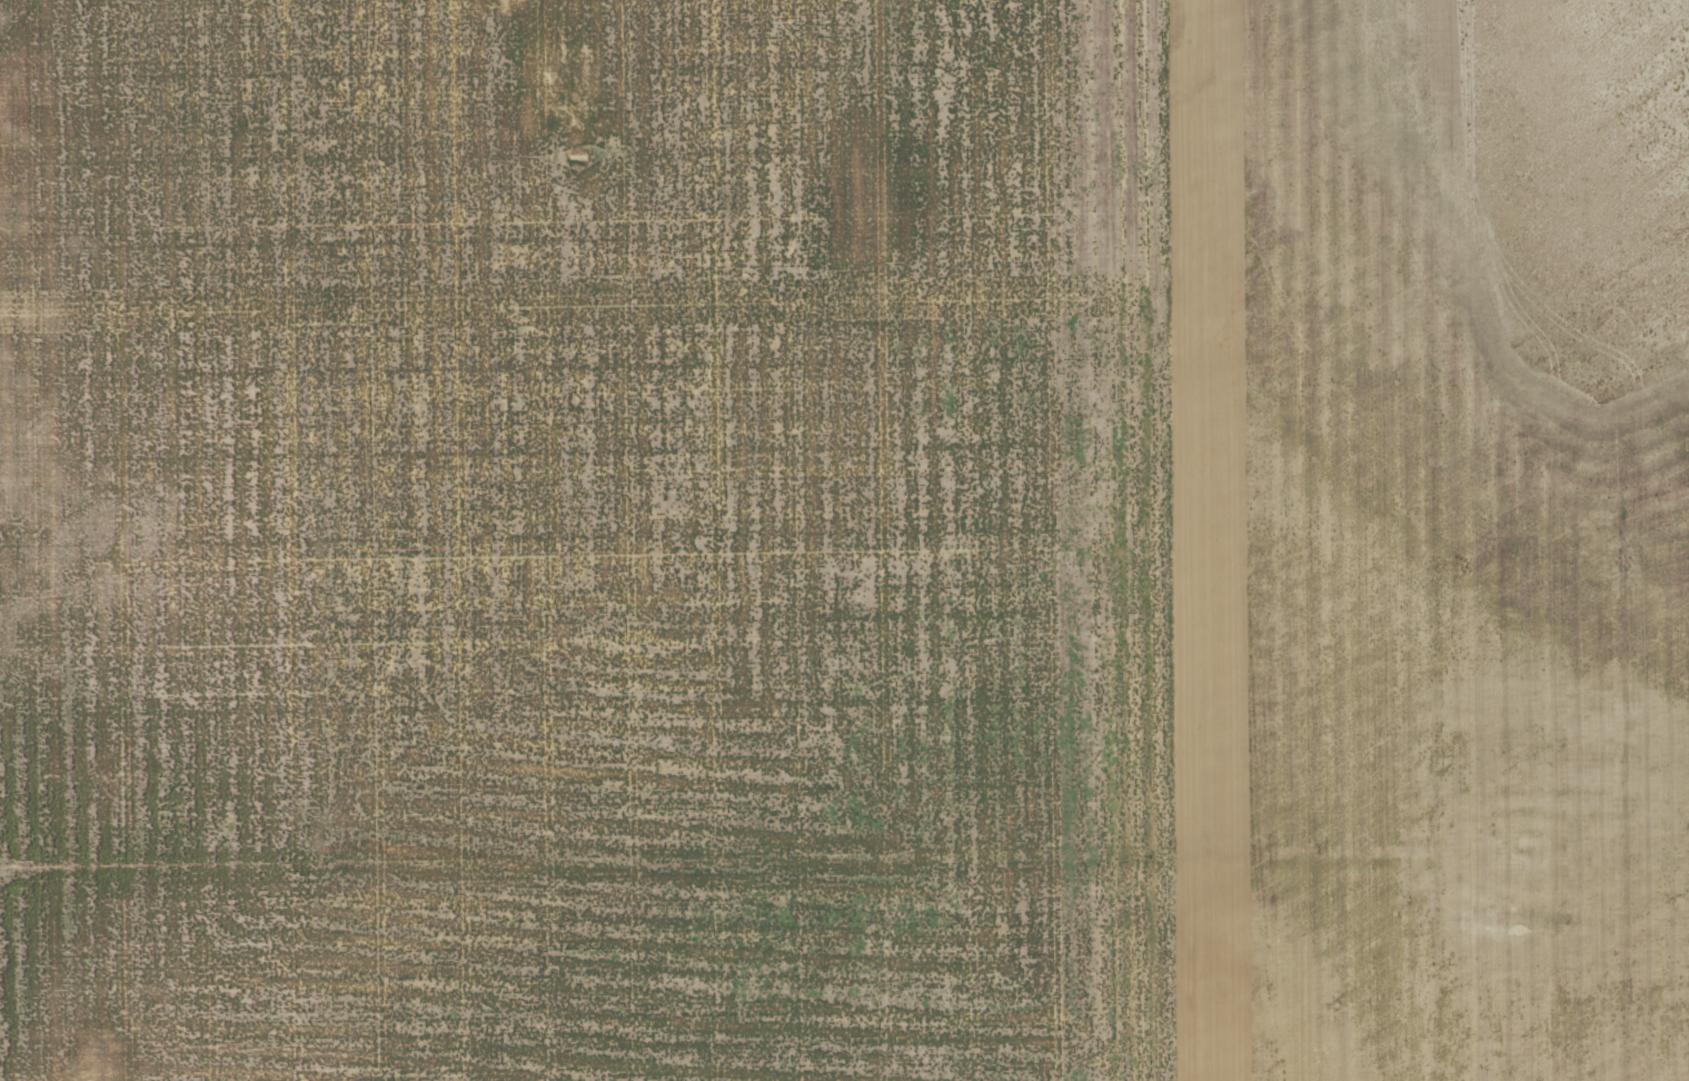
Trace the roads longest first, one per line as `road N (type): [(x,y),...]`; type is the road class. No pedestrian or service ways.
road 1 (residential): [(0,161),(535,172)]

